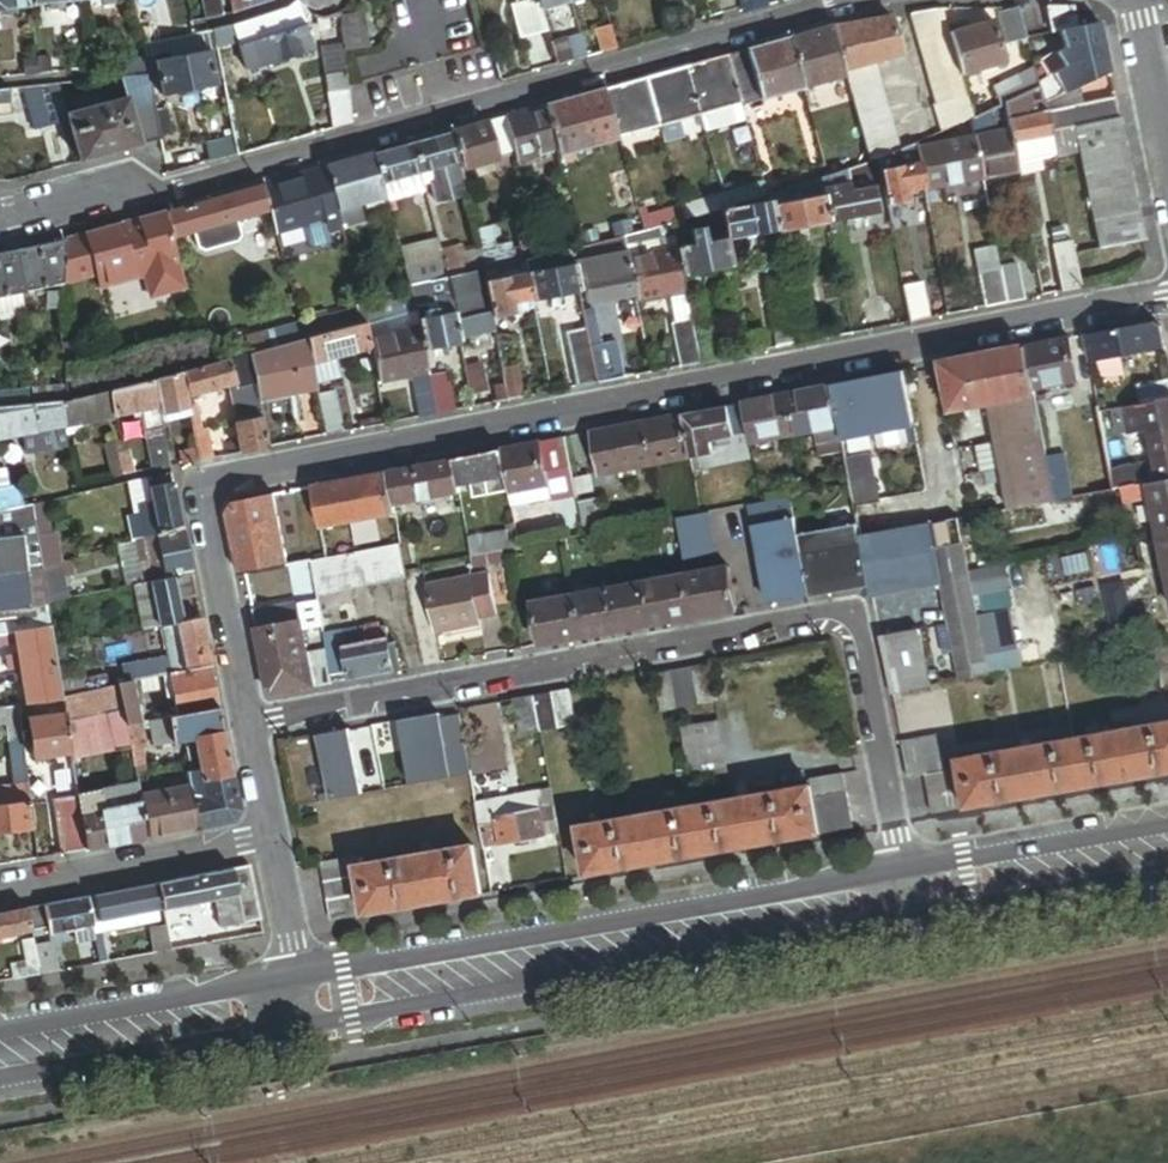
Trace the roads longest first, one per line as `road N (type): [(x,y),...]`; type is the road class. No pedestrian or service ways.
road 1 (residential): [(1167,295),(200,481),(249,725)]
road 2 (unknown): [(0,1082),(1167,875)]
road 3 (residential): [(0,223),(92,210),(850,0)]
road 4 (residential): [(249,725),(833,617),(856,630),(904,868)]
road 5 (tertiary): [(904,868),(298,975)]
road 6 (tertiary): [(298,975),(0,1029)]
road 7 (residential): [(0,894),(271,836)]
road 8 (tertiary): [(1167,821),(904,868)]
road 9 (residential): [(1136,0),(1167,148)]
road 10 (residential): [(271,836),(298,975)]

